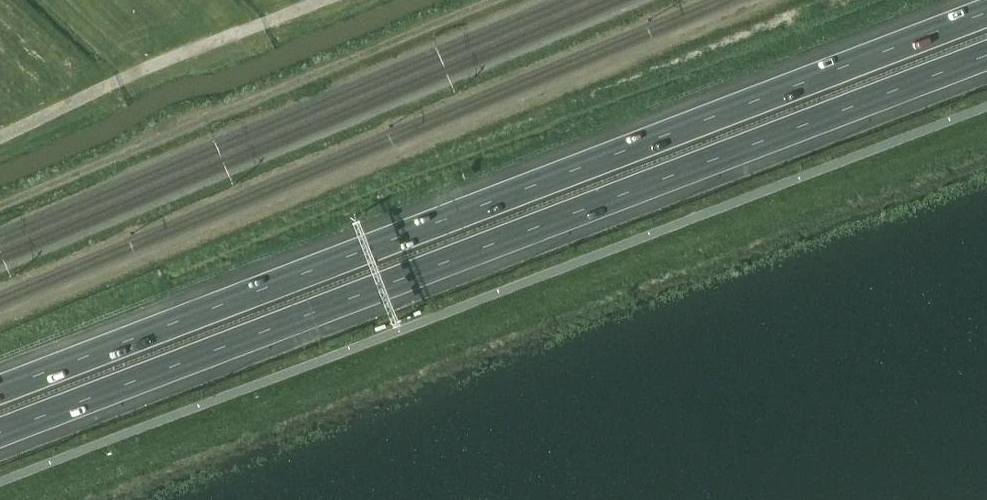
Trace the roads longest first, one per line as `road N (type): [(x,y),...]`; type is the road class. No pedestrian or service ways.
road 1 (motorway): [(0,431),(986,53)]
road 2 (motorway): [(986,10),(0,388)]

